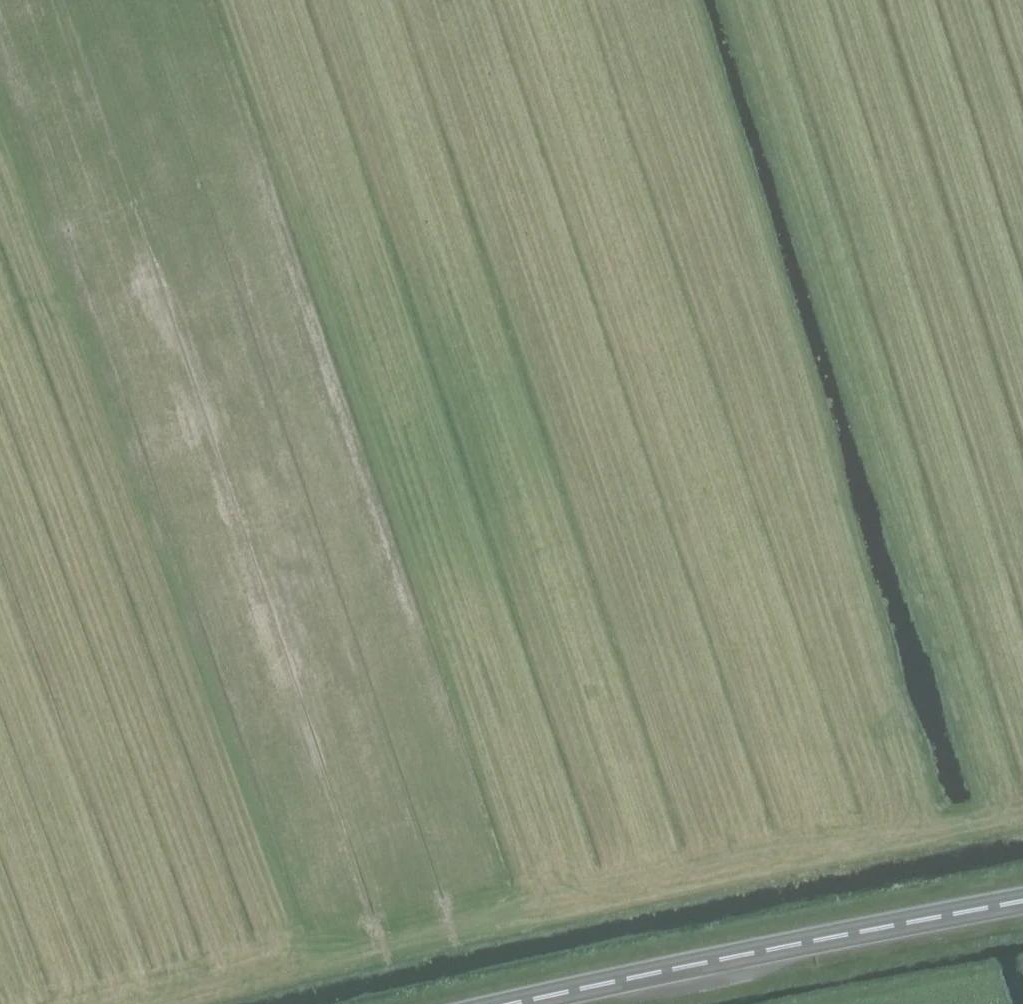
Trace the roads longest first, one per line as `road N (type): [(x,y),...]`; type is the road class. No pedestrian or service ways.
road 1 (primary): [(519,1003),(1022,903)]

